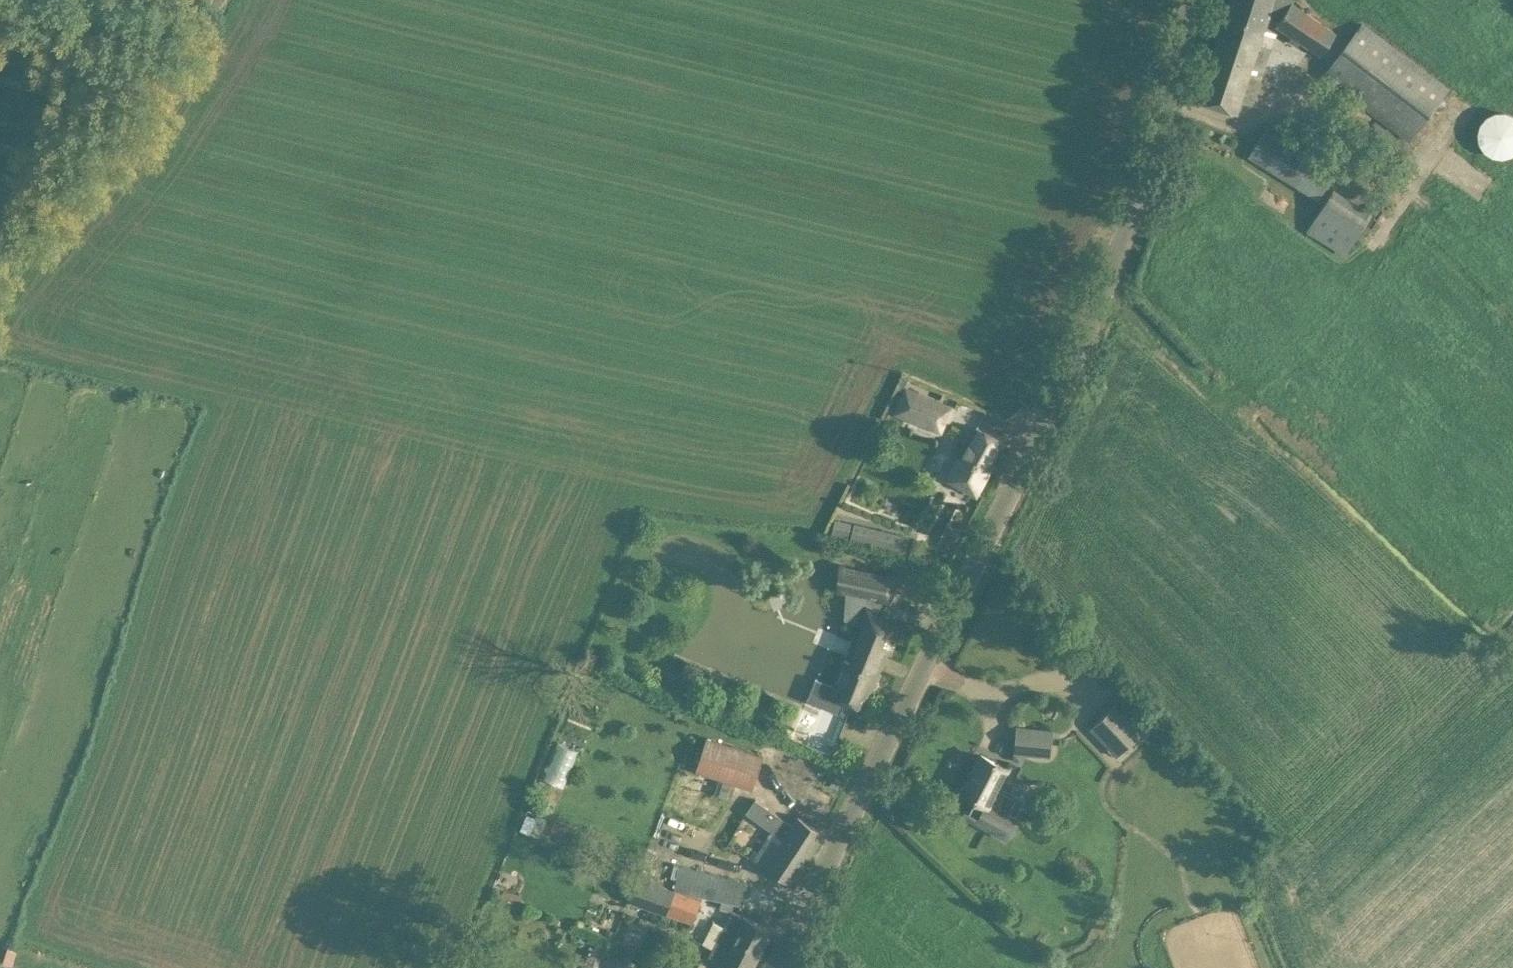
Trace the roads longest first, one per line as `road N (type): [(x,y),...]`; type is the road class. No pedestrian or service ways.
road 1 (tertiary): [(777,967),(1087,335),(1143,197),(1190,0)]

